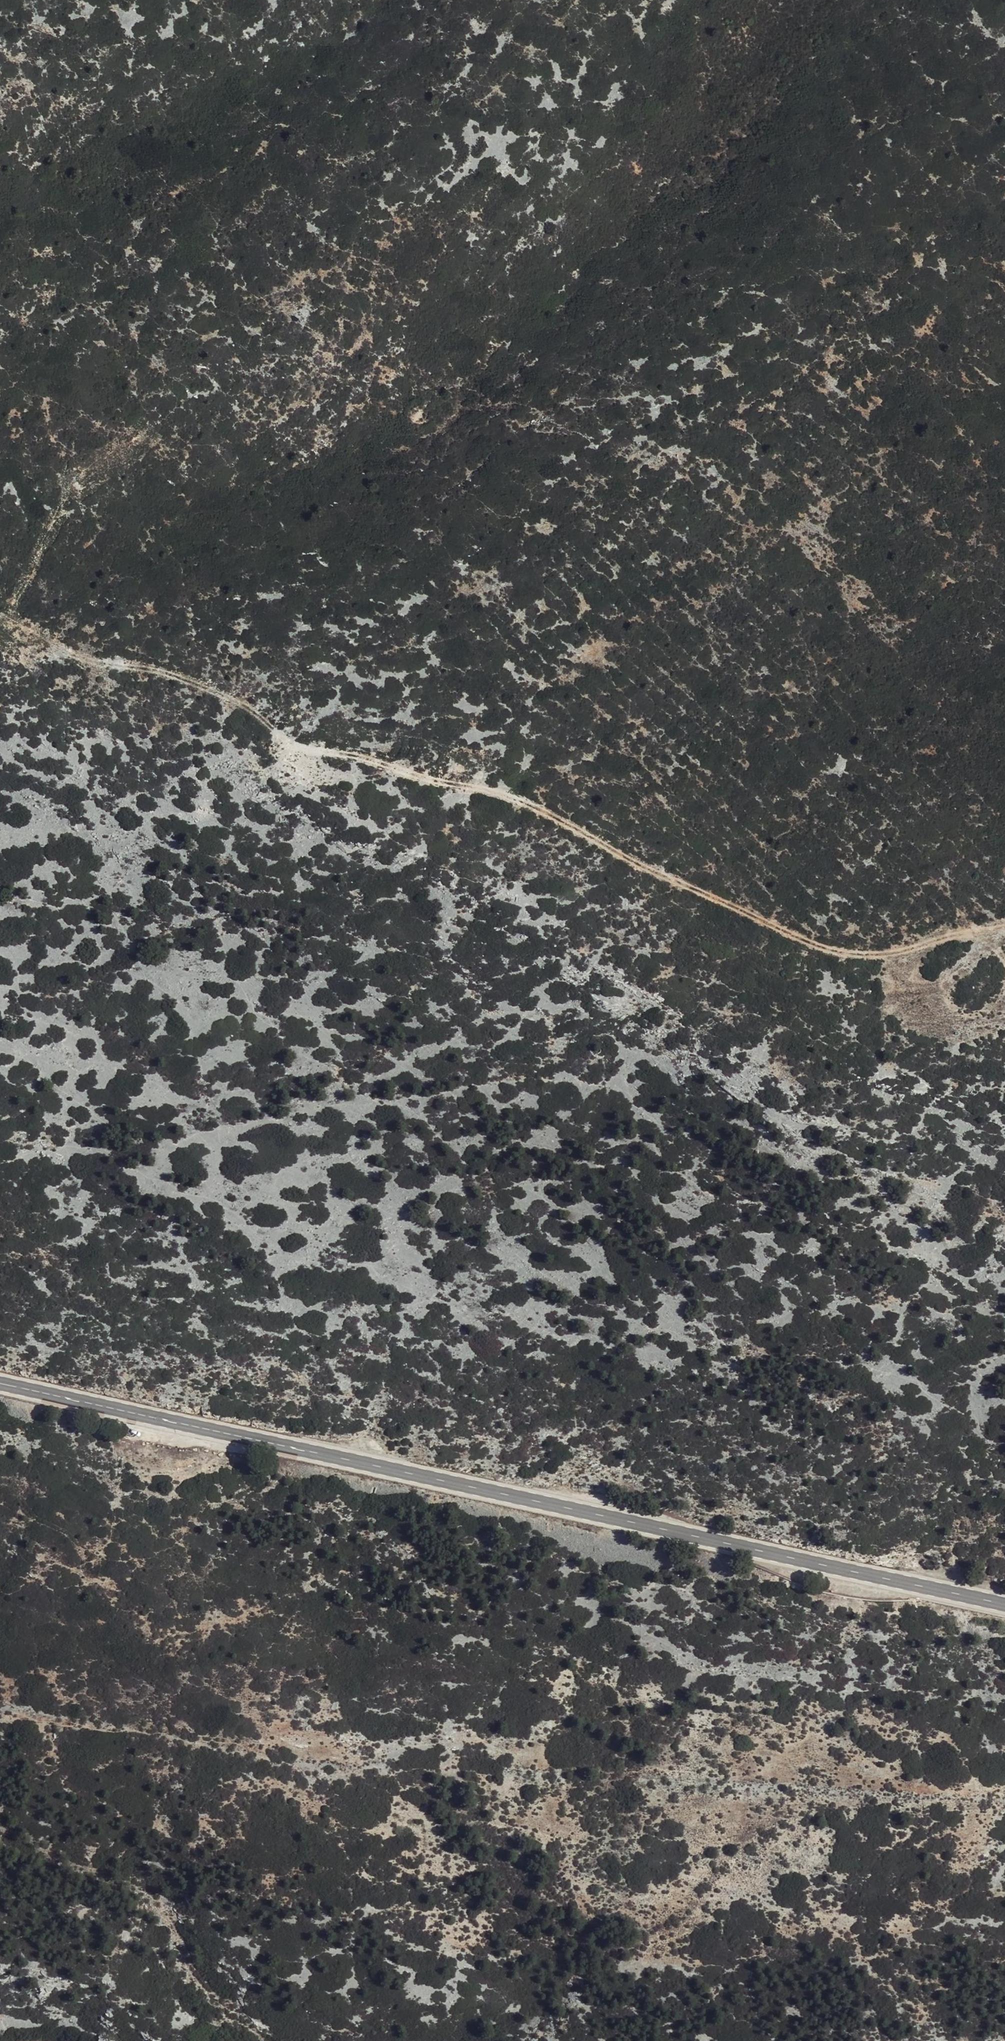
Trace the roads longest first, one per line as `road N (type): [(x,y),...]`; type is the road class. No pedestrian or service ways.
road 1 (track): [(0,615),(80,660),(171,675),(217,693),(306,750),(519,802),(810,942),(857,954),(916,949),(1004,926)]
road 2 (primary): [(1004,1606),(0,1385)]

